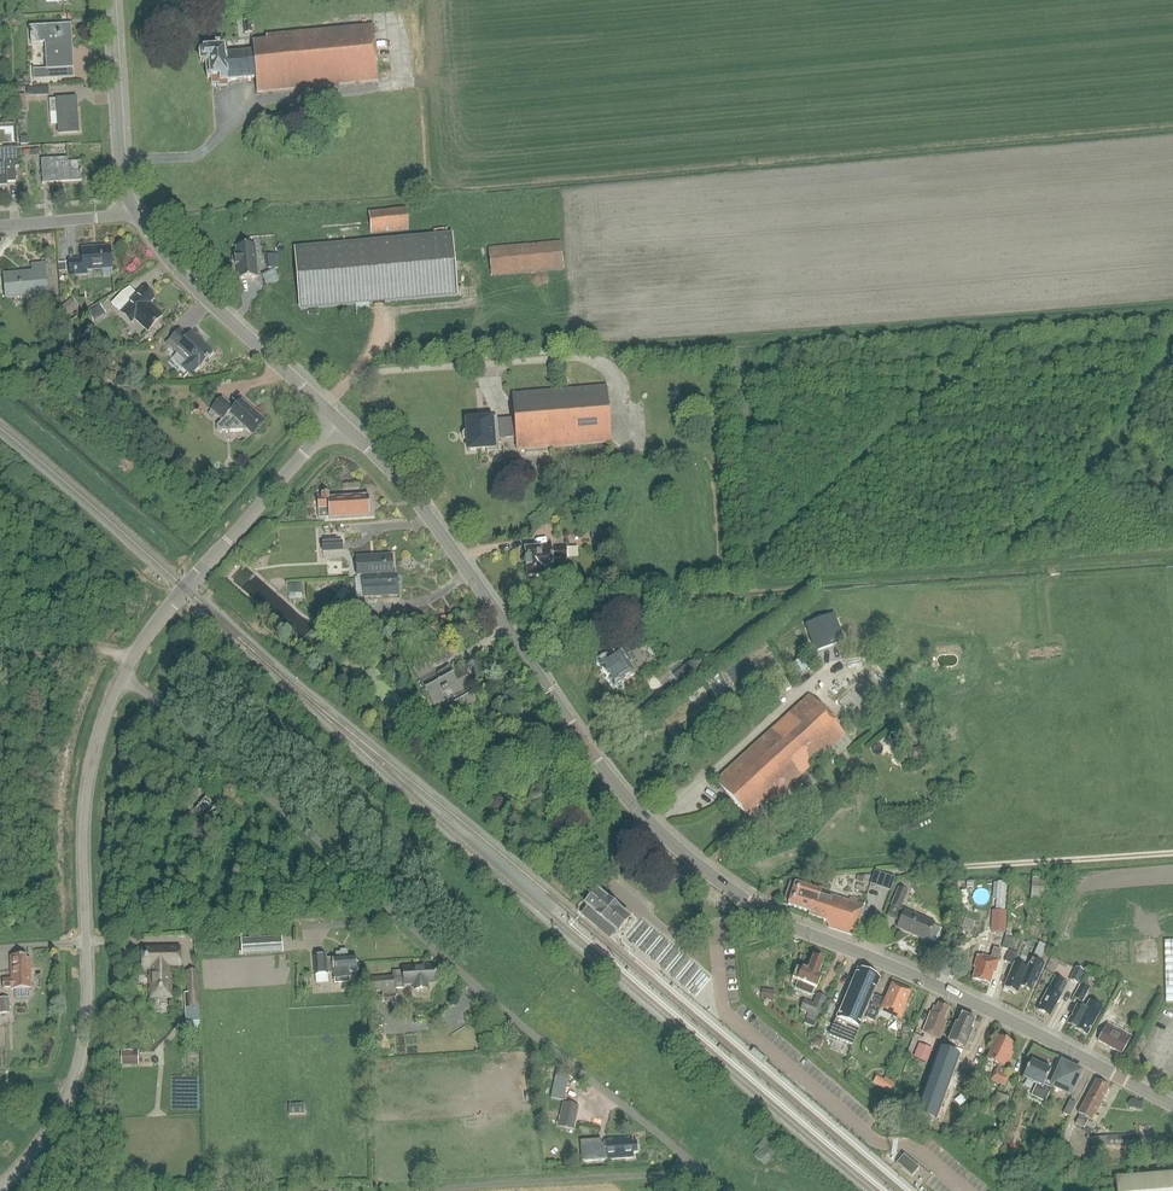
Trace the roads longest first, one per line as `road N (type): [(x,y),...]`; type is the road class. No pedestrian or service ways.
road 1 (tertiary): [(1172,1105),(985,1009),(792,928),(682,852),(595,758),(402,482),(336,418)]
road 2 (unclassified): [(689,1160),(477,988),(122,677)]
road 3 (track): [(1172,365),(742,398),(723,352),(578,361)]
road 4 (unclassified): [(0,1187),(51,1130),(82,1057),(86,780),(122,677)]
road 5 (unclassified): [(122,677),(170,608),(336,418)]
road 6 (tertiary): [(336,418),(231,321),(132,208)]
road 7 (tertiary): [(132,208),(120,161),(110,0)]
road 8 (residential): [(132,208),(0,227)]

